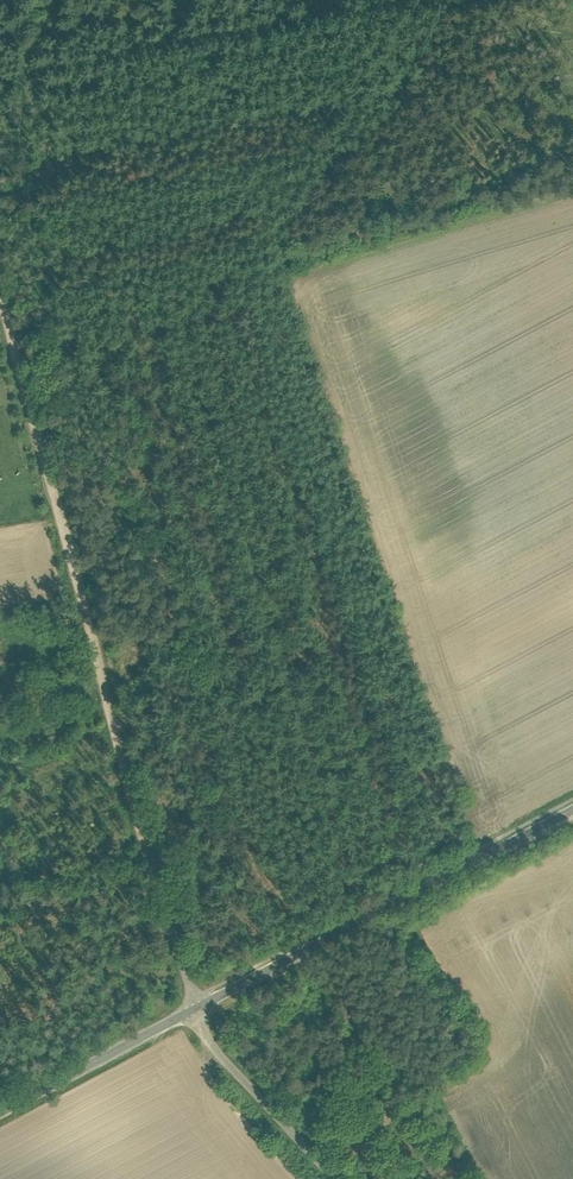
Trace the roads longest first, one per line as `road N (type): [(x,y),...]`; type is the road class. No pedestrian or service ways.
road 1 (unclassified): [(0,290),(194,1008)]
road 2 (tertiary): [(194,1008),(572,809)]
road 3 (unclassified): [(194,1008),(210,1041),(337,1178)]
road 4 (tertiary): [(0,1111),(194,1008)]

